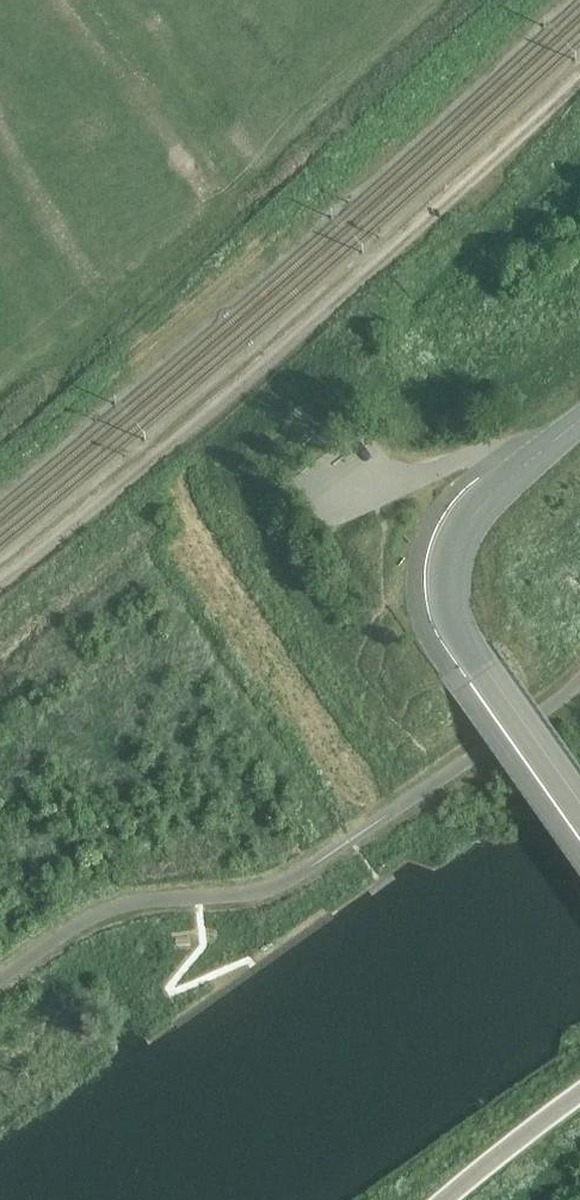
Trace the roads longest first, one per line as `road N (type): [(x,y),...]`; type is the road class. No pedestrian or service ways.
road 1 (track): [(0,586),(340,299),(579,80)]
road 2 (tertiary): [(579,809),(458,629),(448,575),(476,511),(579,420)]
road 3 (tertiary): [(445,1199),(579,1098)]

